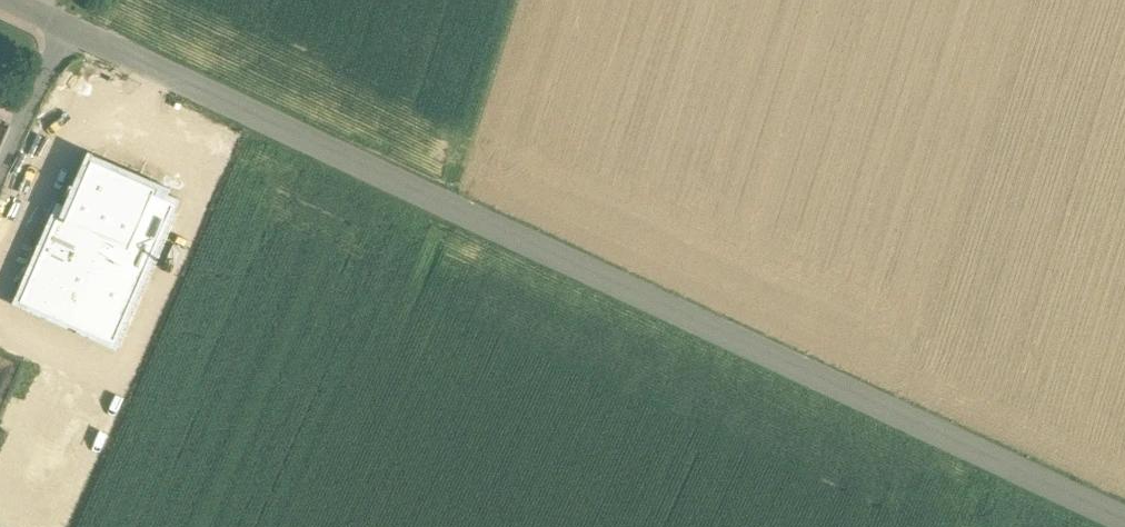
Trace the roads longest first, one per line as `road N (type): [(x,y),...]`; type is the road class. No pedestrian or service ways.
road 1 (tertiary): [(1124,520),(4,0)]
road 2 (track): [(0,171),(63,28)]

